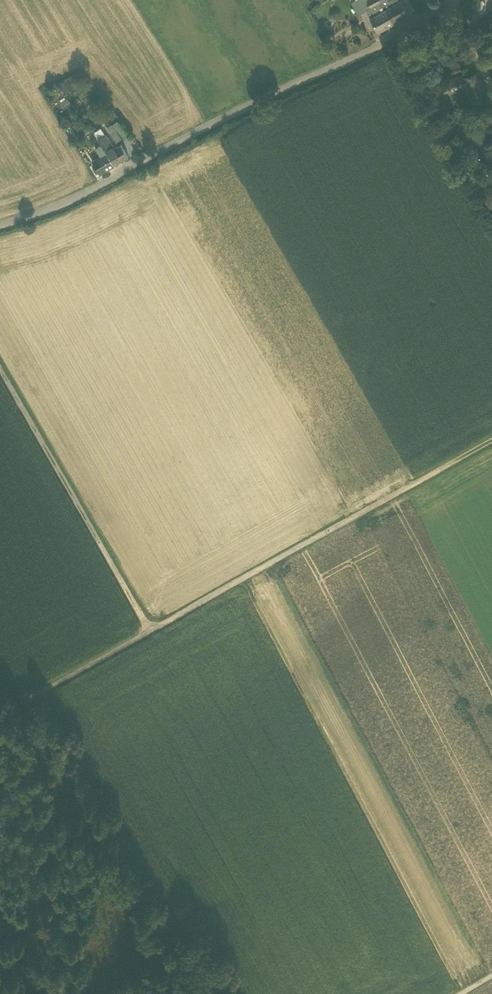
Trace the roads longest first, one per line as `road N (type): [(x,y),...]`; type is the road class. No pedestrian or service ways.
road 1 (track): [(35,696),(491,439)]
road 2 (residential): [(0,226),(50,210),(371,49),(452,0)]
road 3 (track): [(148,632),(0,370)]

